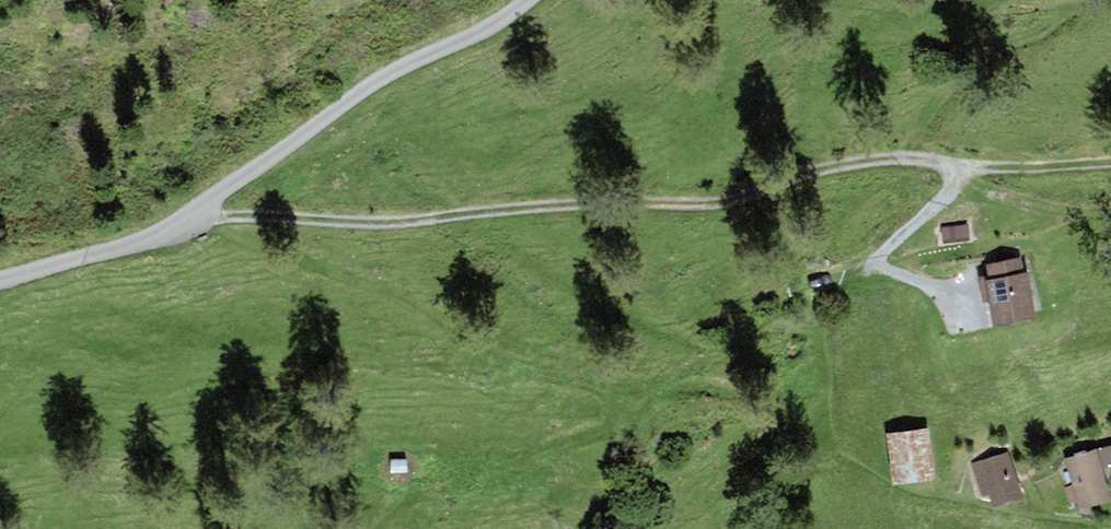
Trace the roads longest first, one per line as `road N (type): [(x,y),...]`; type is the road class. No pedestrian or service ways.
road 1 (track): [(195,214),(378,223),(492,209),(735,198),(803,174),(897,156),(959,165),(1110,160)]
road 2 (unclassified): [(0,275),(130,243),(195,214),(350,98),(529,0)]
road 3 (track): [(959,165),(944,197),(878,253),(877,265),(967,300)]

